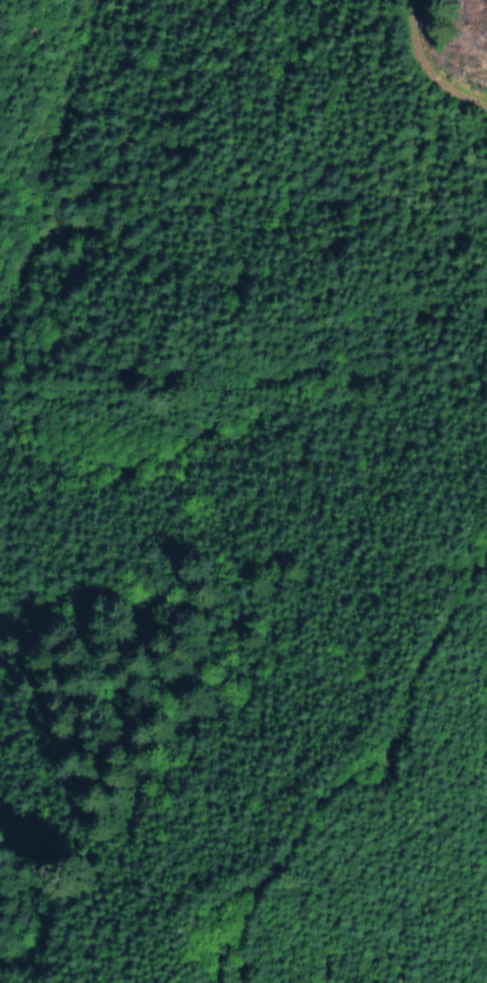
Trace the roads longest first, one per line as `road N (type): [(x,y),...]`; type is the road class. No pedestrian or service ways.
road 1 (track): [(486,433),(371,660),(248,801),(230,867),(224,982)]
road 2 (track): [(400,0),(430,60),(486,88)]

